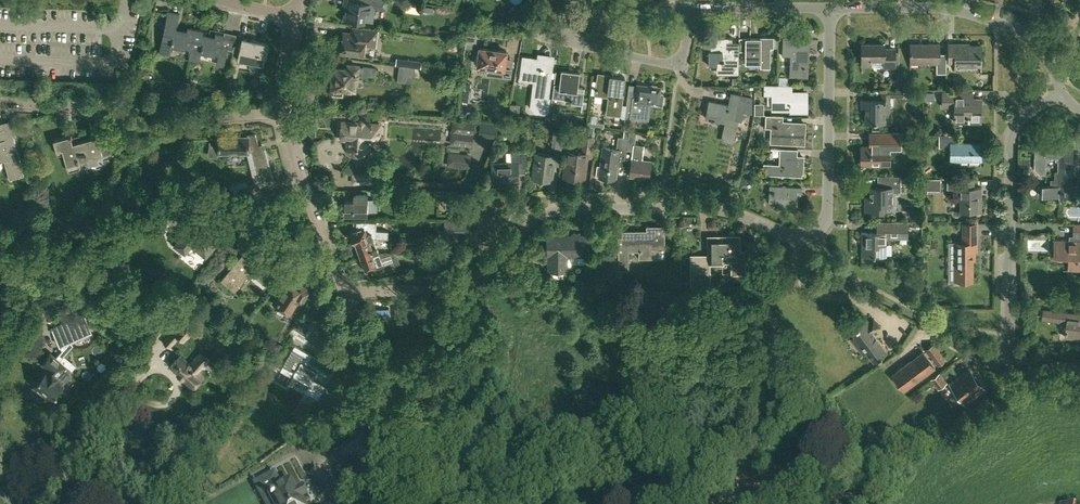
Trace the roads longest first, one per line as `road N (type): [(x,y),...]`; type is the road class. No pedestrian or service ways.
road 1 (residential): [(346,293),(462,284),(528,226),(559,211),(718,209),(797,238),(816,232),(828,211),(830,6)]
road 2 (residential): [(1079,369),(1008,351),(1013,135),(1062,93)]
road 3 (residential): [(0,110),(167,129),(288,111)]
road 4 (residential): [(1062,93),(1043,46),(1020,30),(938,7),(830,6)]
road 5 (residential): [(369,503),(346,293)]
road 6 (residential): [(545,37),(681,68),(690,6)]
road 7 (residential): [(346,293),(306,191),(288,111)]
road 8 (unclassified): [(125,27),(116,61),(0,60)]
road 9 (unclassified): [(830,6),(690,6)]
road 10 (unclassified): [(125,27),(0,26)]

